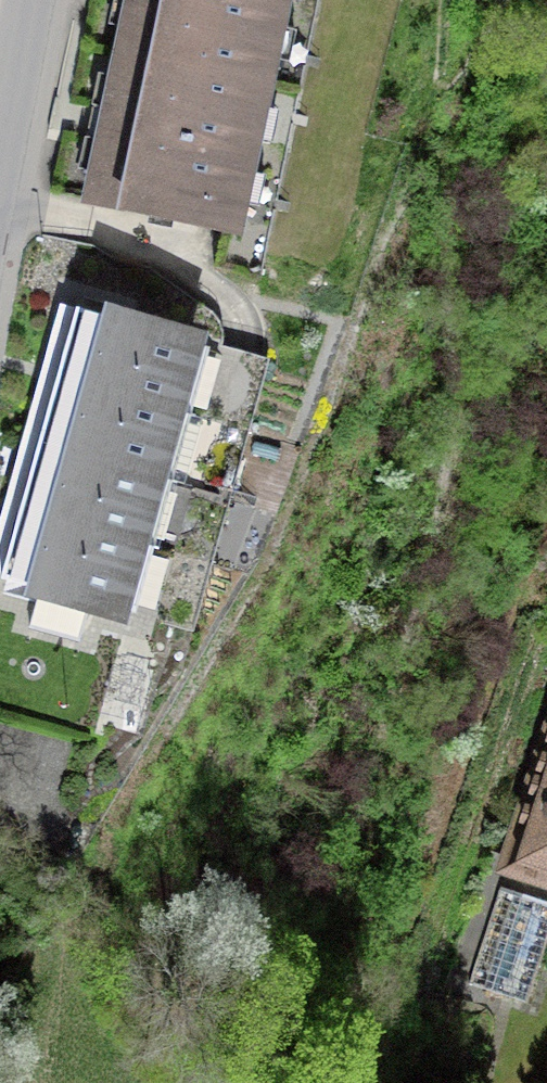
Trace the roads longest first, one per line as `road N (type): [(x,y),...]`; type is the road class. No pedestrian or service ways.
road 1 (tertiary): [(0,165),(34,0)]

